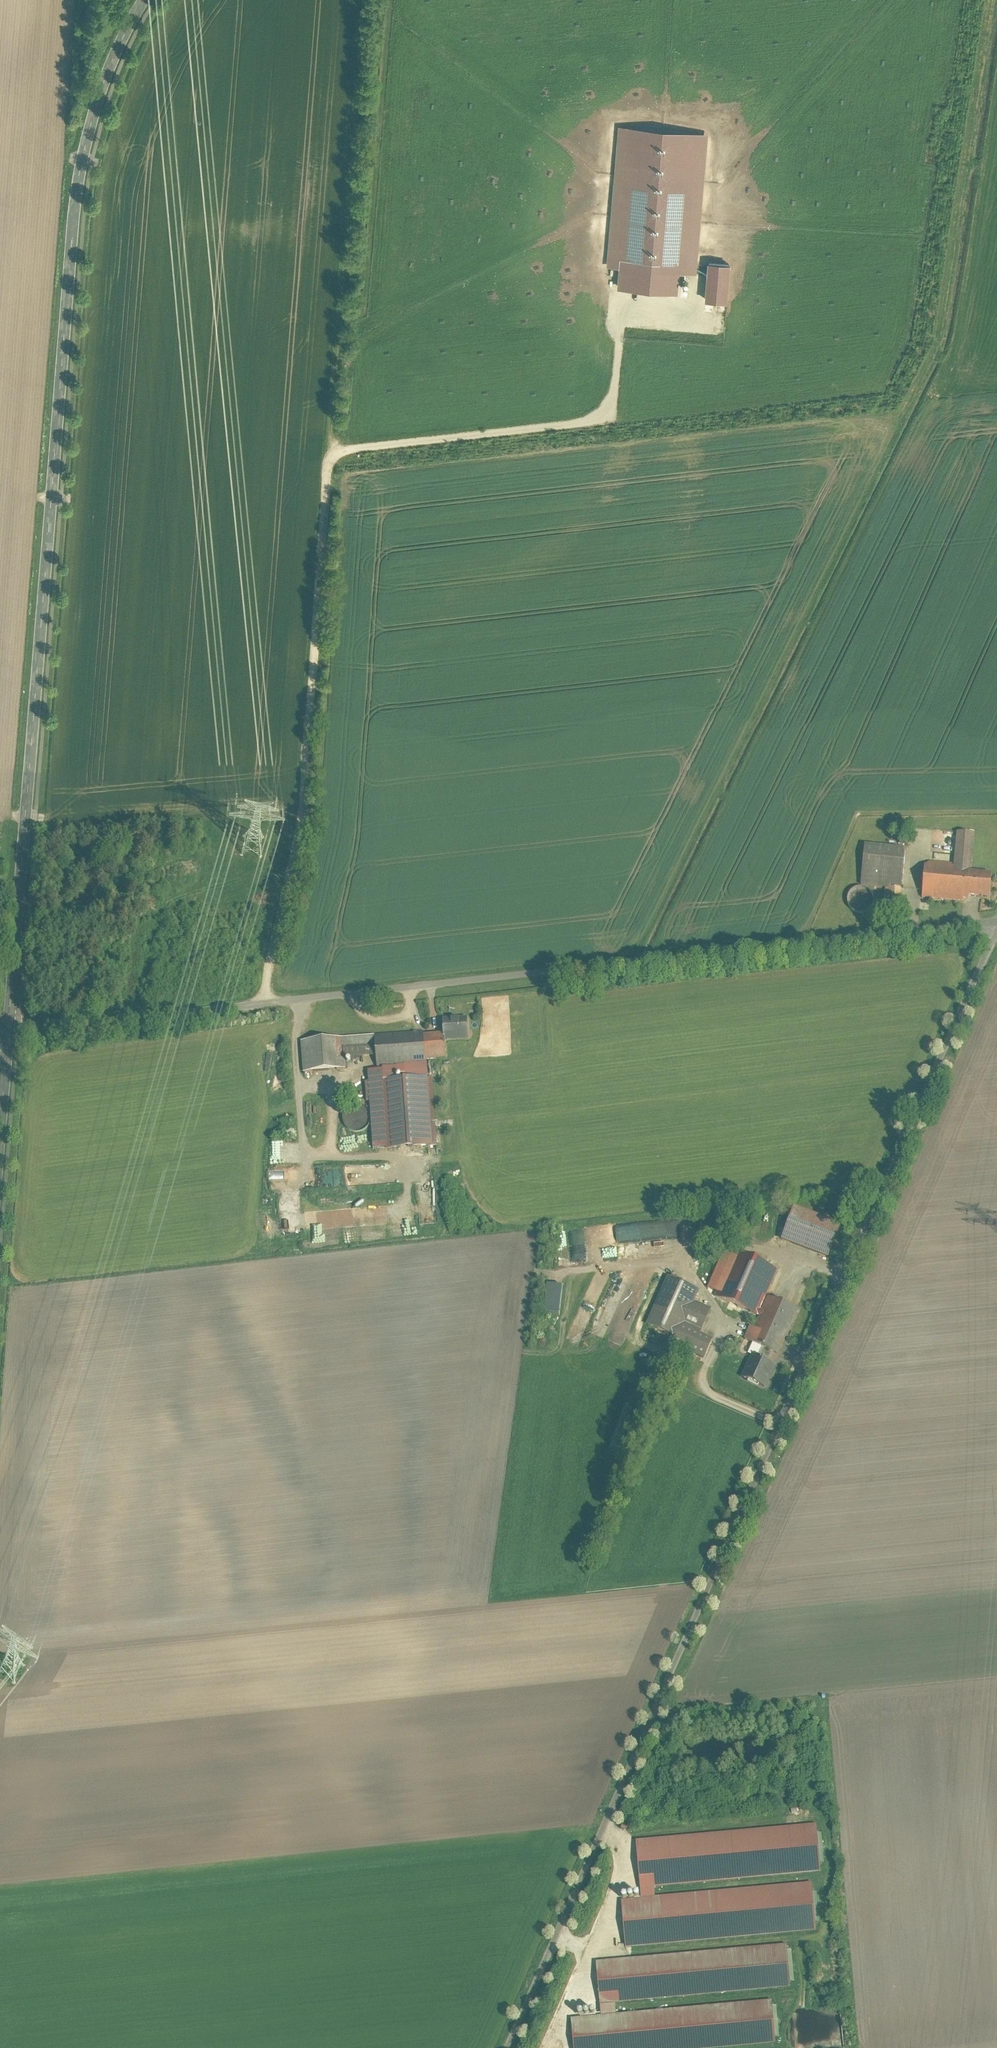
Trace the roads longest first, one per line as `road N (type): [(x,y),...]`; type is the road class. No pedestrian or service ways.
road 1 (unclassified): [(996,934),(508,2047)]
road 2 (tertiary): [(4,1033),(79,167),(98,96),(142,0)]
road 3 (unclassified): [(4,1033),(996,921)]
road 4 (track): [(365,0),(332,449),(598,422),(609,413),(621,318)]
road 5 (track): [(267,1003),(271,950),(305,815),(332,449)]

